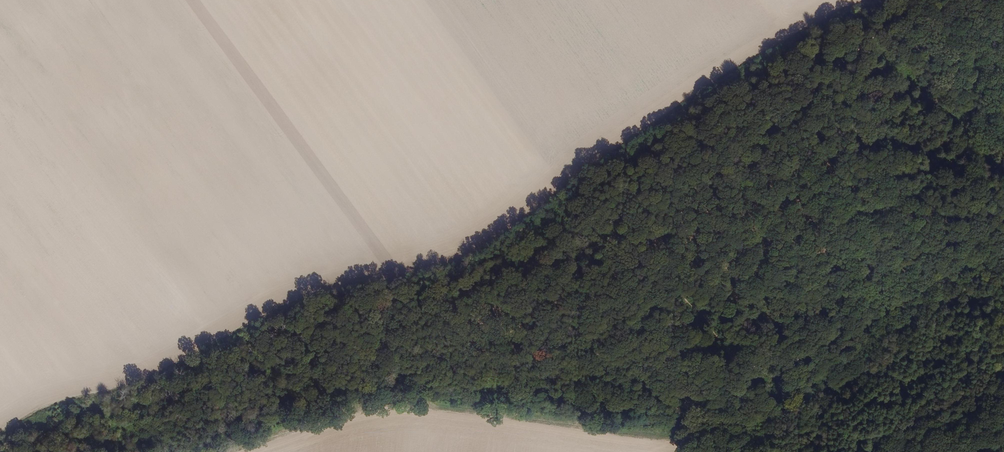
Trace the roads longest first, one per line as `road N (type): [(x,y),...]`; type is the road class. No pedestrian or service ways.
road 1 (track): [(972,0),(873,34),(854,50)]

